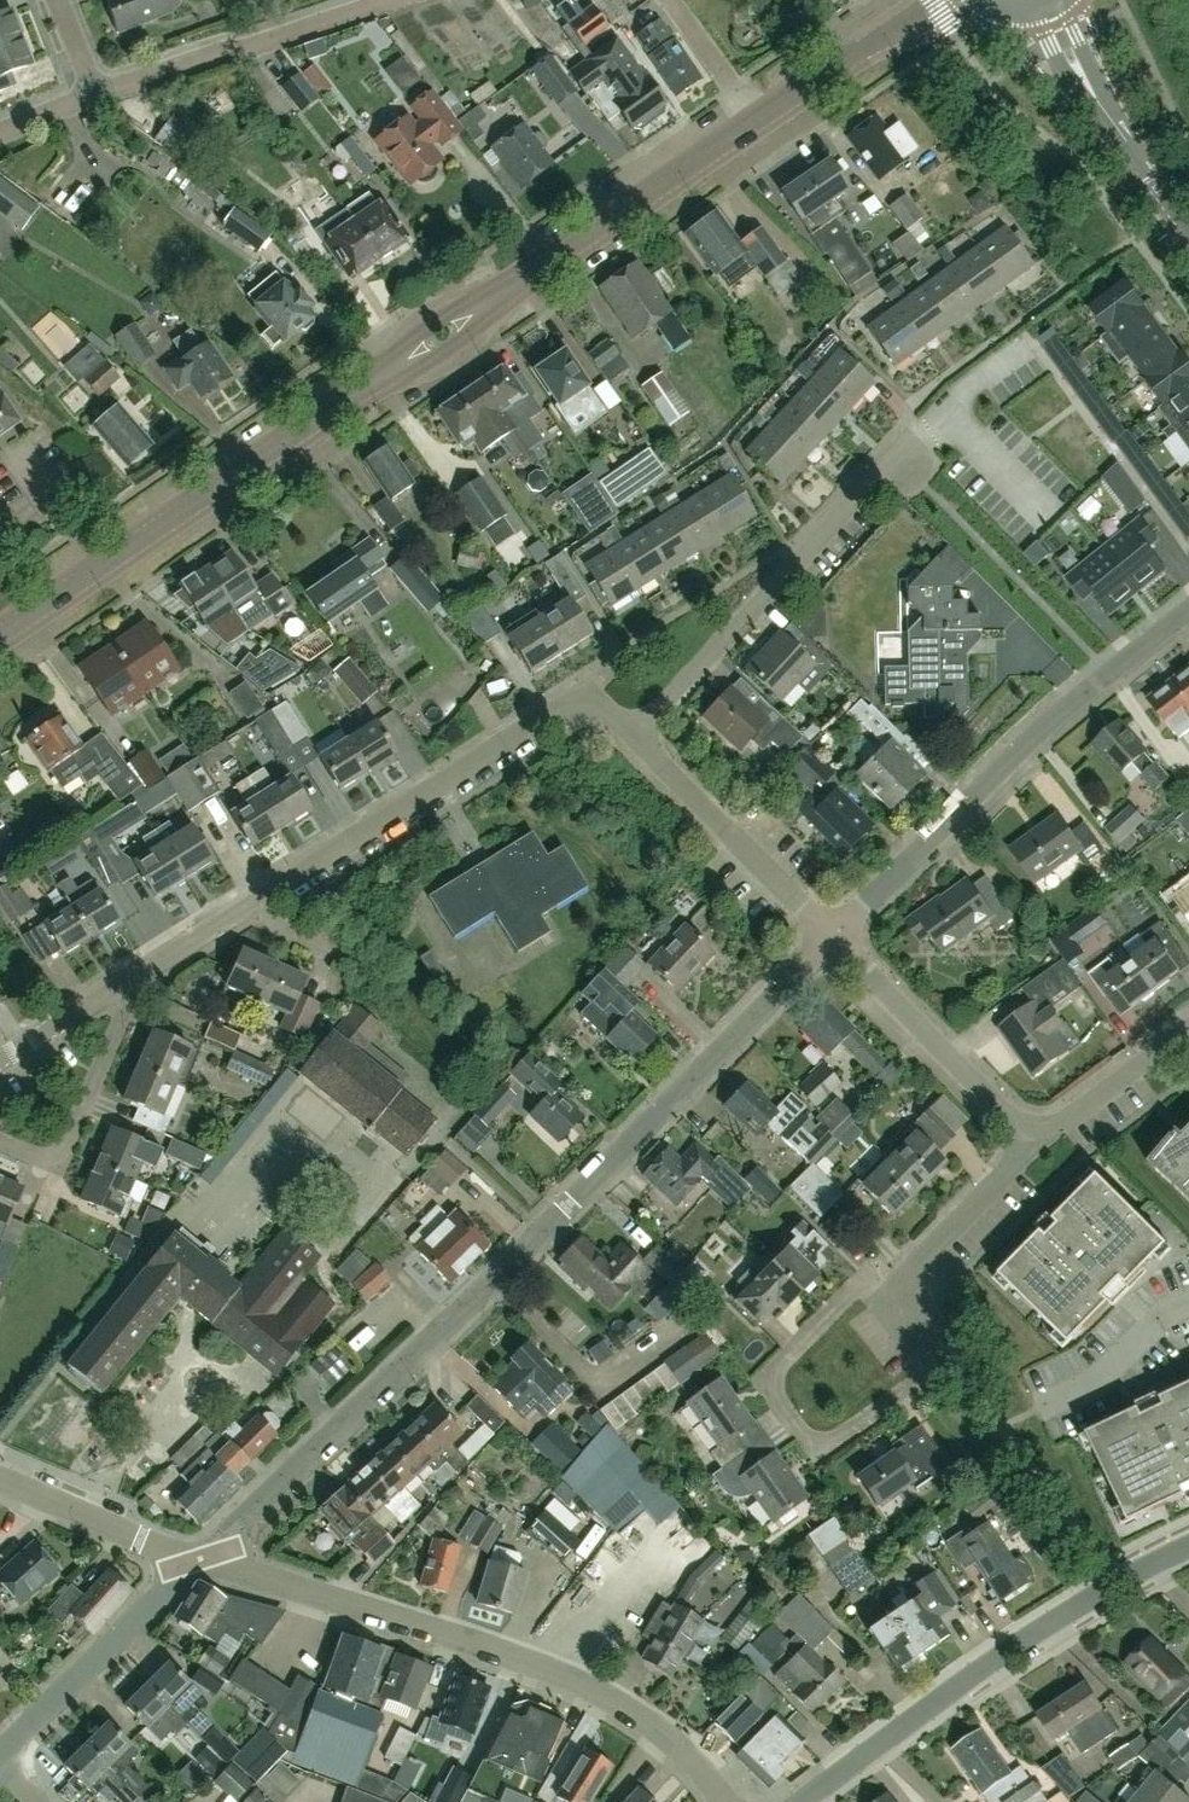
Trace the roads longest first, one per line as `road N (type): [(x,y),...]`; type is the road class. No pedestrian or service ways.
road 1 (residential): [(193,1561),(832,939)]
road 2 (residential): [(716,1801),(694,1771),(629,1716),(542,1669),(193,1561)]
road 3 (residential): [(911,1285),(948,1326),(950,1345),(836,1444),(817,1442),(775,1390),(774,1365),(880,1277),(906,1280)]
road 4 (tertiary): [(0,636),(403,362)]
road 5 (residential): [(832,939),(1048,728),(1188,615)]
road 6 (residential): [(797,1801),(1041,1635),(1188,1549)]
road 7 (residential): [(633,738),(911,440)]
road 8 (residential): [(254,901),(583,690)]
road 9 (tertiary): [(477,311),(758,119)]
road 10 (residential): [(391,0),(251,46),(215,49),(93,95)]
road 11 (residential): [(1035,1144),(832,939)]
road 12 (residential): [(633,738),(832,939)]
road 13 (residential): [(0,1755),(193,1561)]
road 14 (residential): [(134,977),(59,1163),(0,1138)]
road 15 (tertiary): [(758,119),(942,0)]
road 16 (residential): [(193,1561),(0,1480)]
road 17 (residential): [(1035,1144),(1188,1016)]
road 18 (residential): [(911,1285),(1035,1144)]
road 19 (residential): [(0,1061),(134,977)]
road 20 (residential): [(758,119),(666,0)]
road 21 (residential): [(134,977),(254,901)]
road 22 (tertiary): [(1188,227),(1108,111)]
road 23 (tertiary): [(1027,10),(1065,70),(1108,111)]
road 24 (tertiary): [(1108,111),(1061,0)]

